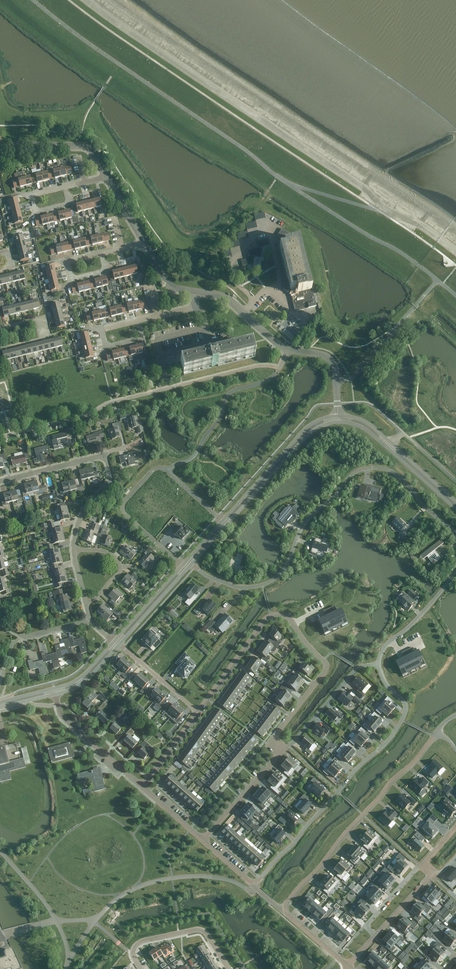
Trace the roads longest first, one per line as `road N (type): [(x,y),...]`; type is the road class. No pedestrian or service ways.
road 1 (residential): [(191,564),(232,586),(270,581),(310,517),(351,475),(373,468),(400,477),(455,533)]
road 2 (residential): [(197,711),(262,623),(287,617),(325,664),(270,741),(281,751)]
road 3 (residential): [(255,882),(402,720),(405,703),(378,665)]
road 4 (residential): [(437,733),(282,909)]
road 5 (residential): [(288,349),(269,379),(228,395),(195,455),(167,471)]
road 6 (tertiary): [(338,415),(304,431),(223,521)]
road 7 (tertiary): [(227,525),(310,433),(339,421)]
road 8 (residential): [(182,565),(124,508),(152,470),(167,471)]
road 9 (residential): [(281,751),(357,668),(378,665)]
road 10 (unclassified): [(142,787),(64,719),(56,694)]
road 11 (residential): [(455,569),(386,645),(378,665)]
road 12 (residential): [(107,177),(83,148),(0,147)]

